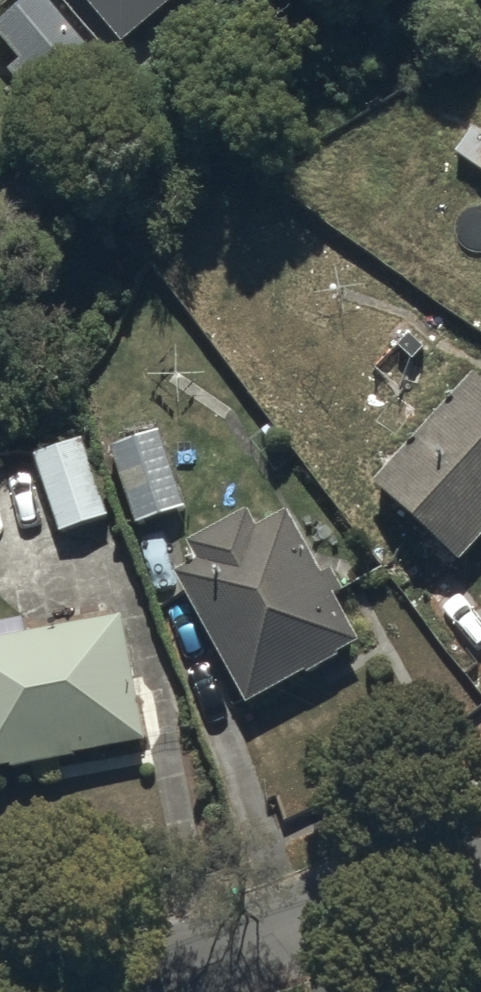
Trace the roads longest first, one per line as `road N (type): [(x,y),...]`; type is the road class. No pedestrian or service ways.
road 1 (residential): [(47,991),(156,973),(281,937),(480,850)]

